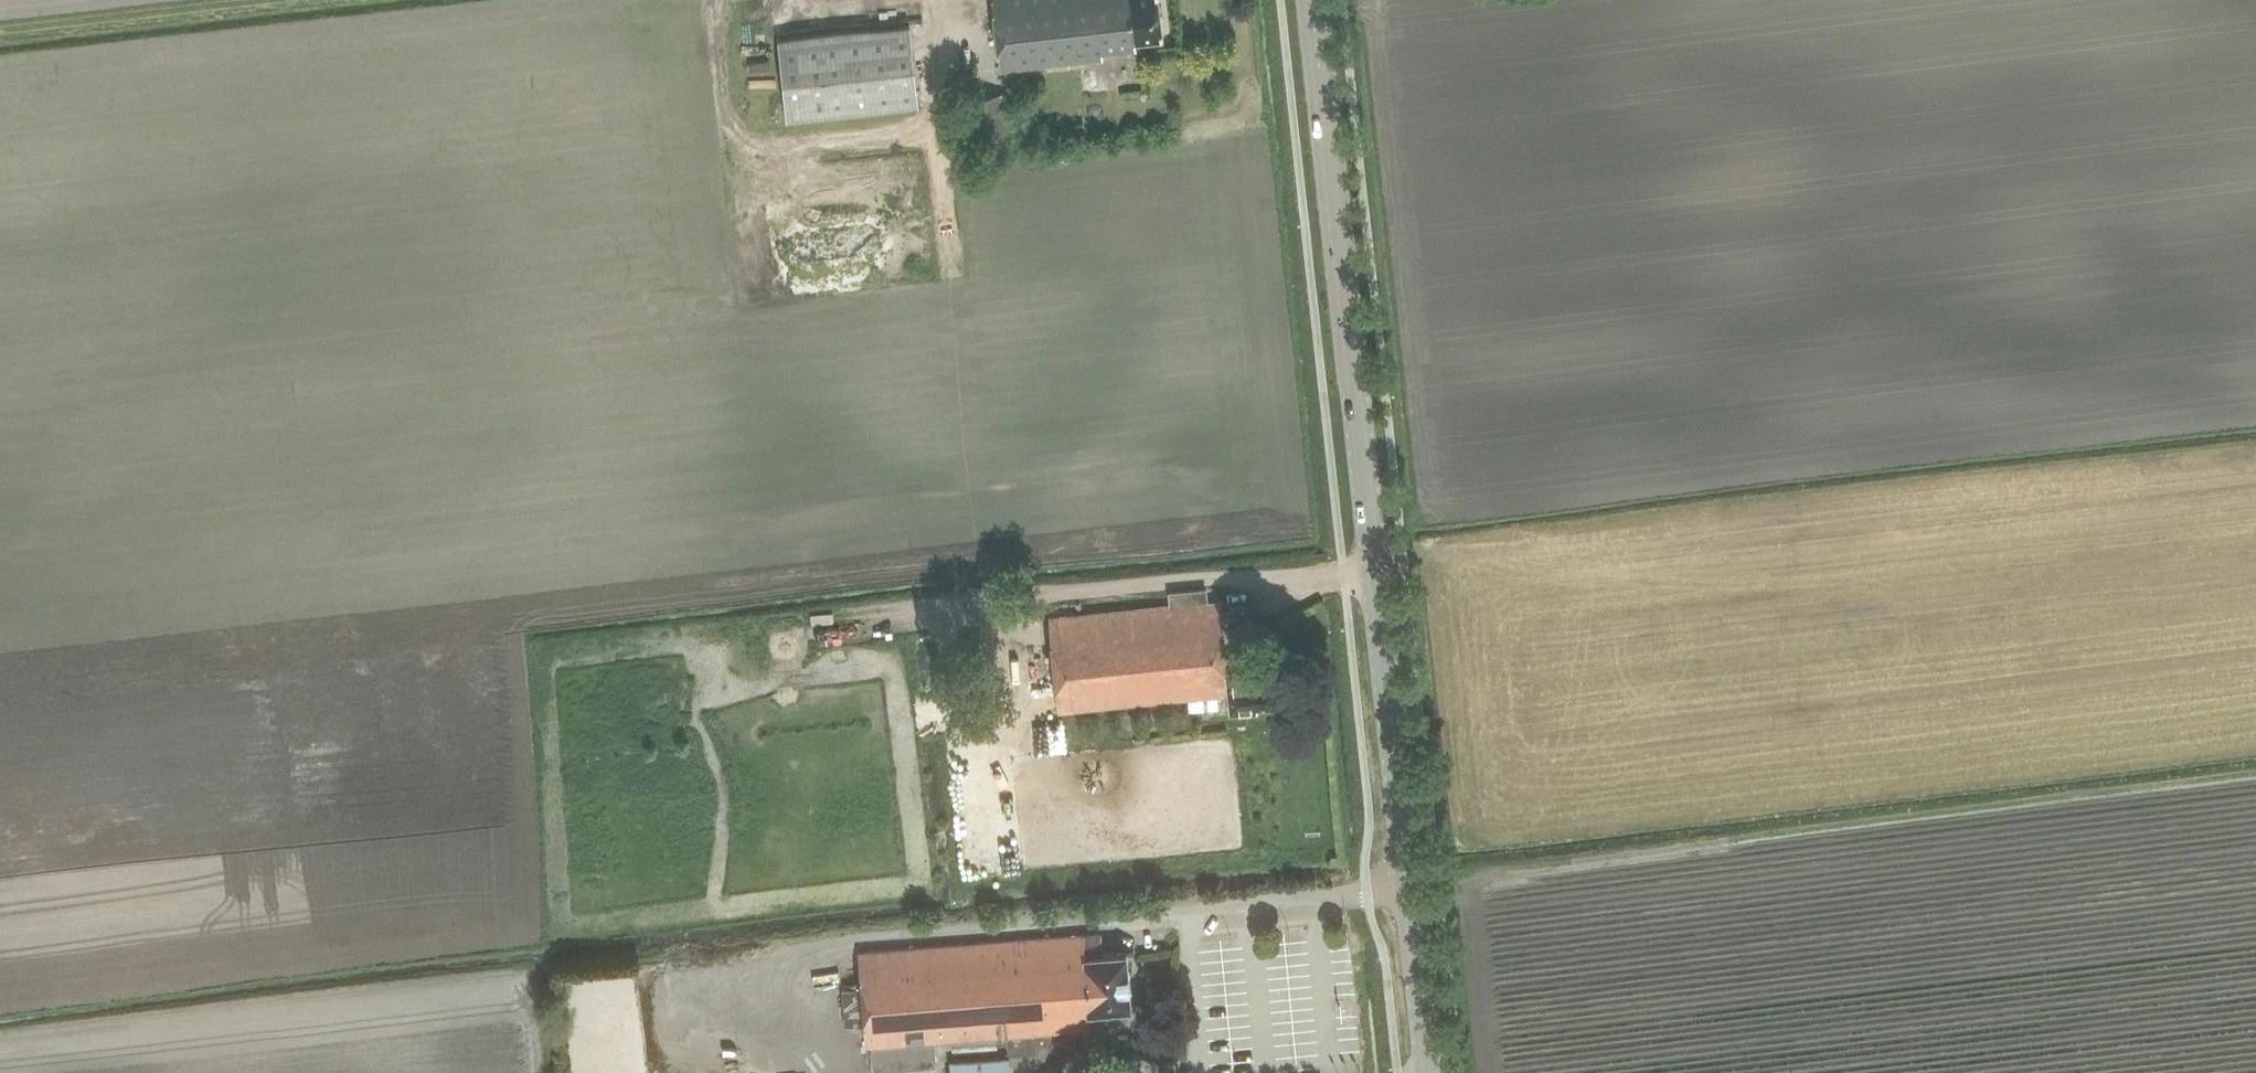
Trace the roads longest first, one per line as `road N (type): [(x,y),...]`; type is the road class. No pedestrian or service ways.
road 1 (secondary): [(1430,1072),(1311,0)]
road 2 (track): [(305,0),(0,35)]

